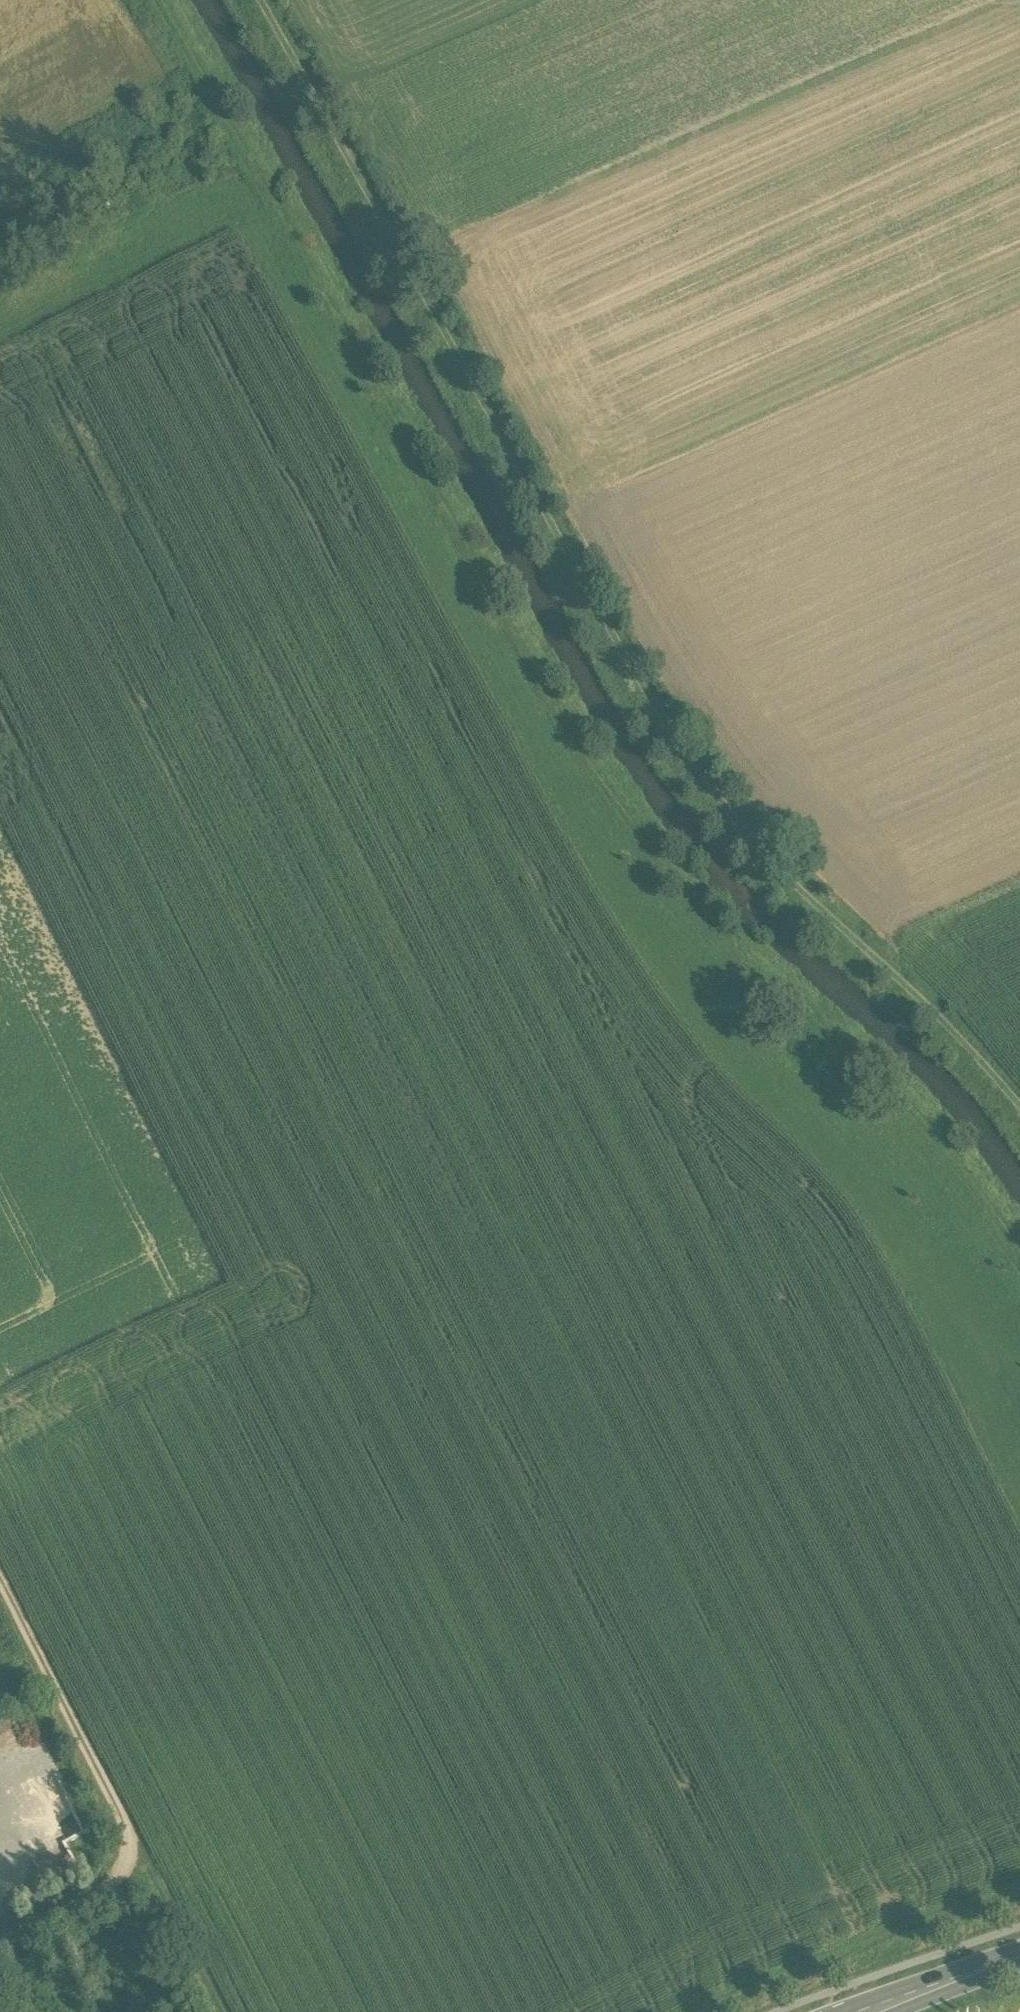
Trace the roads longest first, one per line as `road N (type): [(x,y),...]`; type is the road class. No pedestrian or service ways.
road 1 (track): [(269,0),(672,725),(797,882),(1019,1101)]
road 2 (track): [(0,1559),(143,1845)]
road 3 (track): [(0,1957),(141,1886),(143,1845)]
road 4 (primary): [(869,2011),(1019,1957)]

